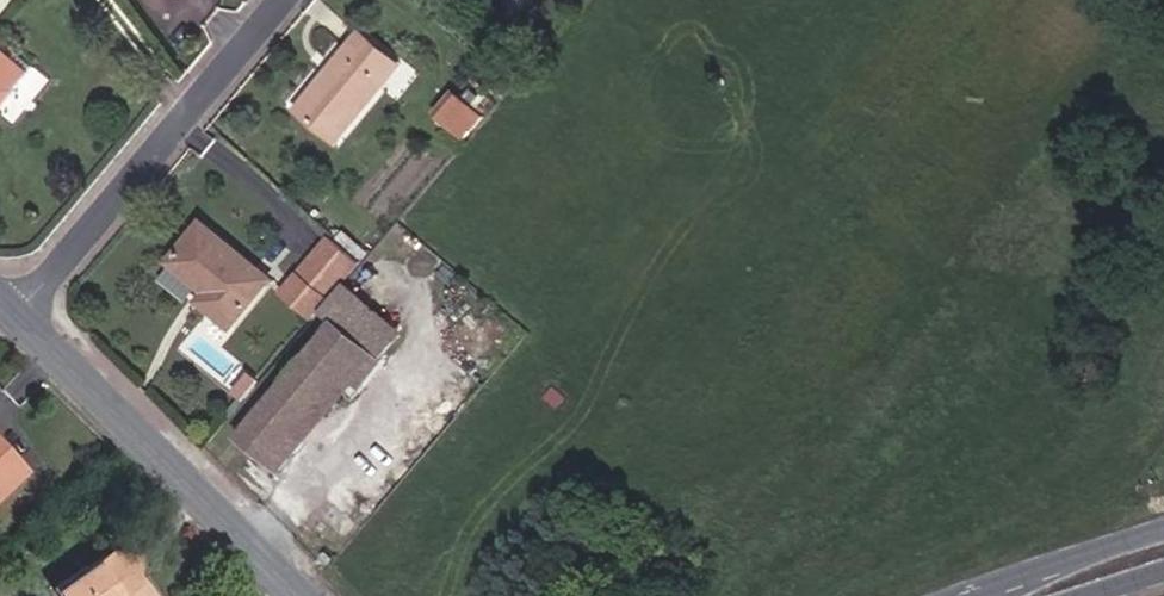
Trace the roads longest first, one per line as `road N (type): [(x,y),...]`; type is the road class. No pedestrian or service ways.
road 1 (residential): [(21,323),(287,0)]
road 2 (tertiary): [(21,323),(300,595)]
road 3 (secondary): [(1163,531),(1096,552),(1004,595)]

